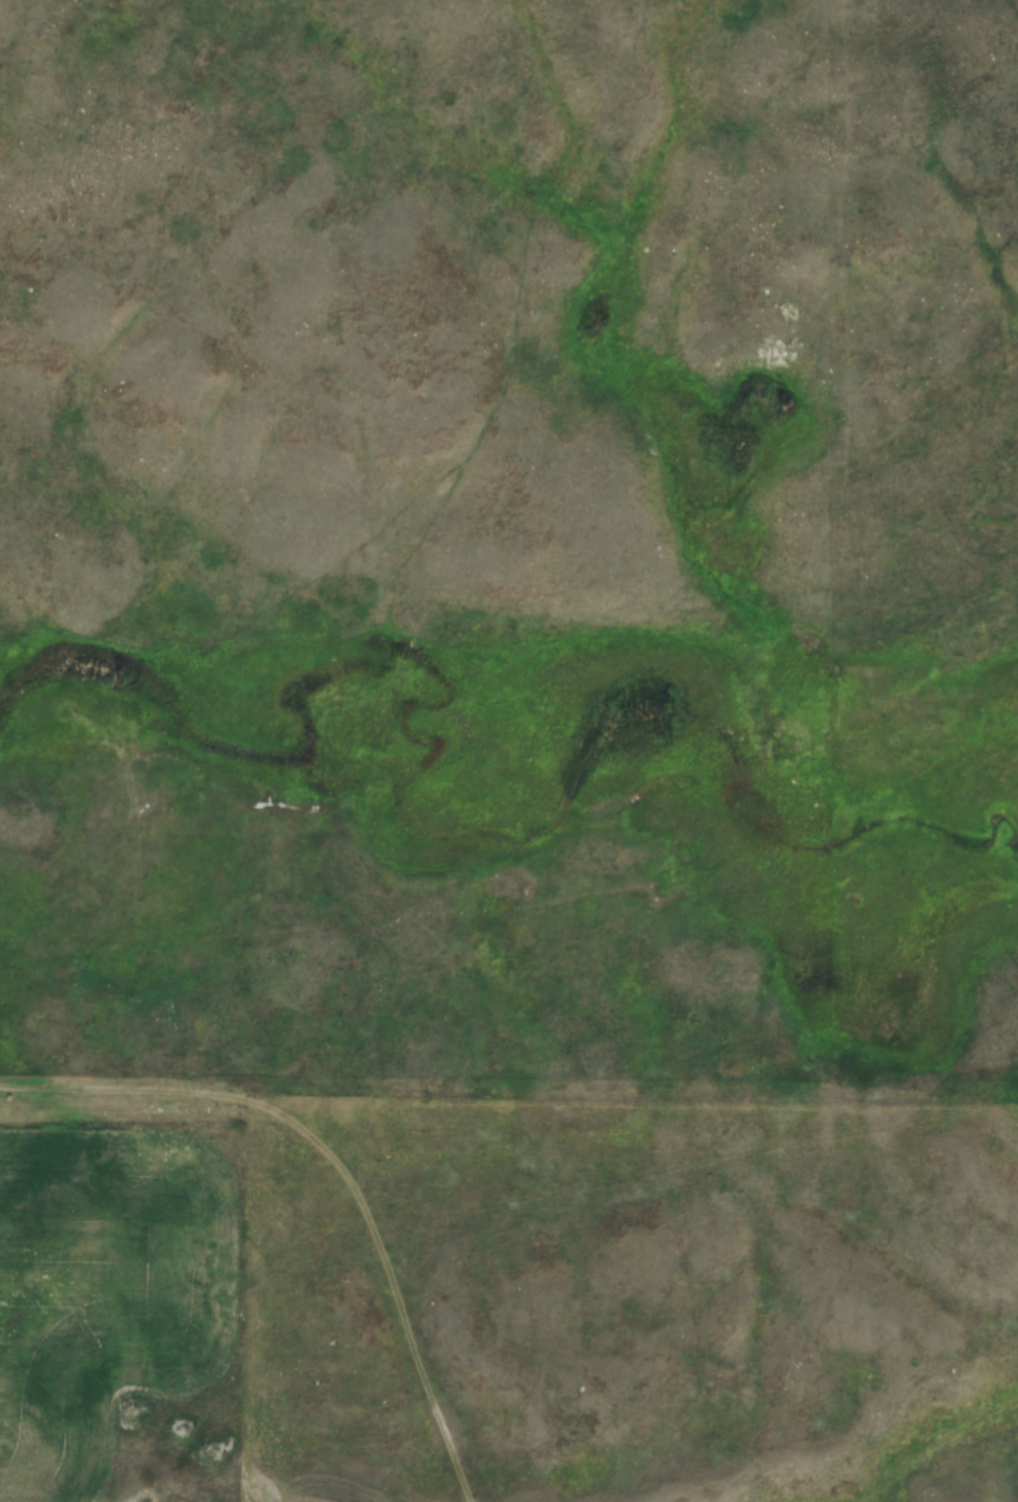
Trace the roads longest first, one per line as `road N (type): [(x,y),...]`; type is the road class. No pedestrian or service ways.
road 1 (track): [(0,1087),(248,1096),(336,1157),(383,1245),(474,1501)]

